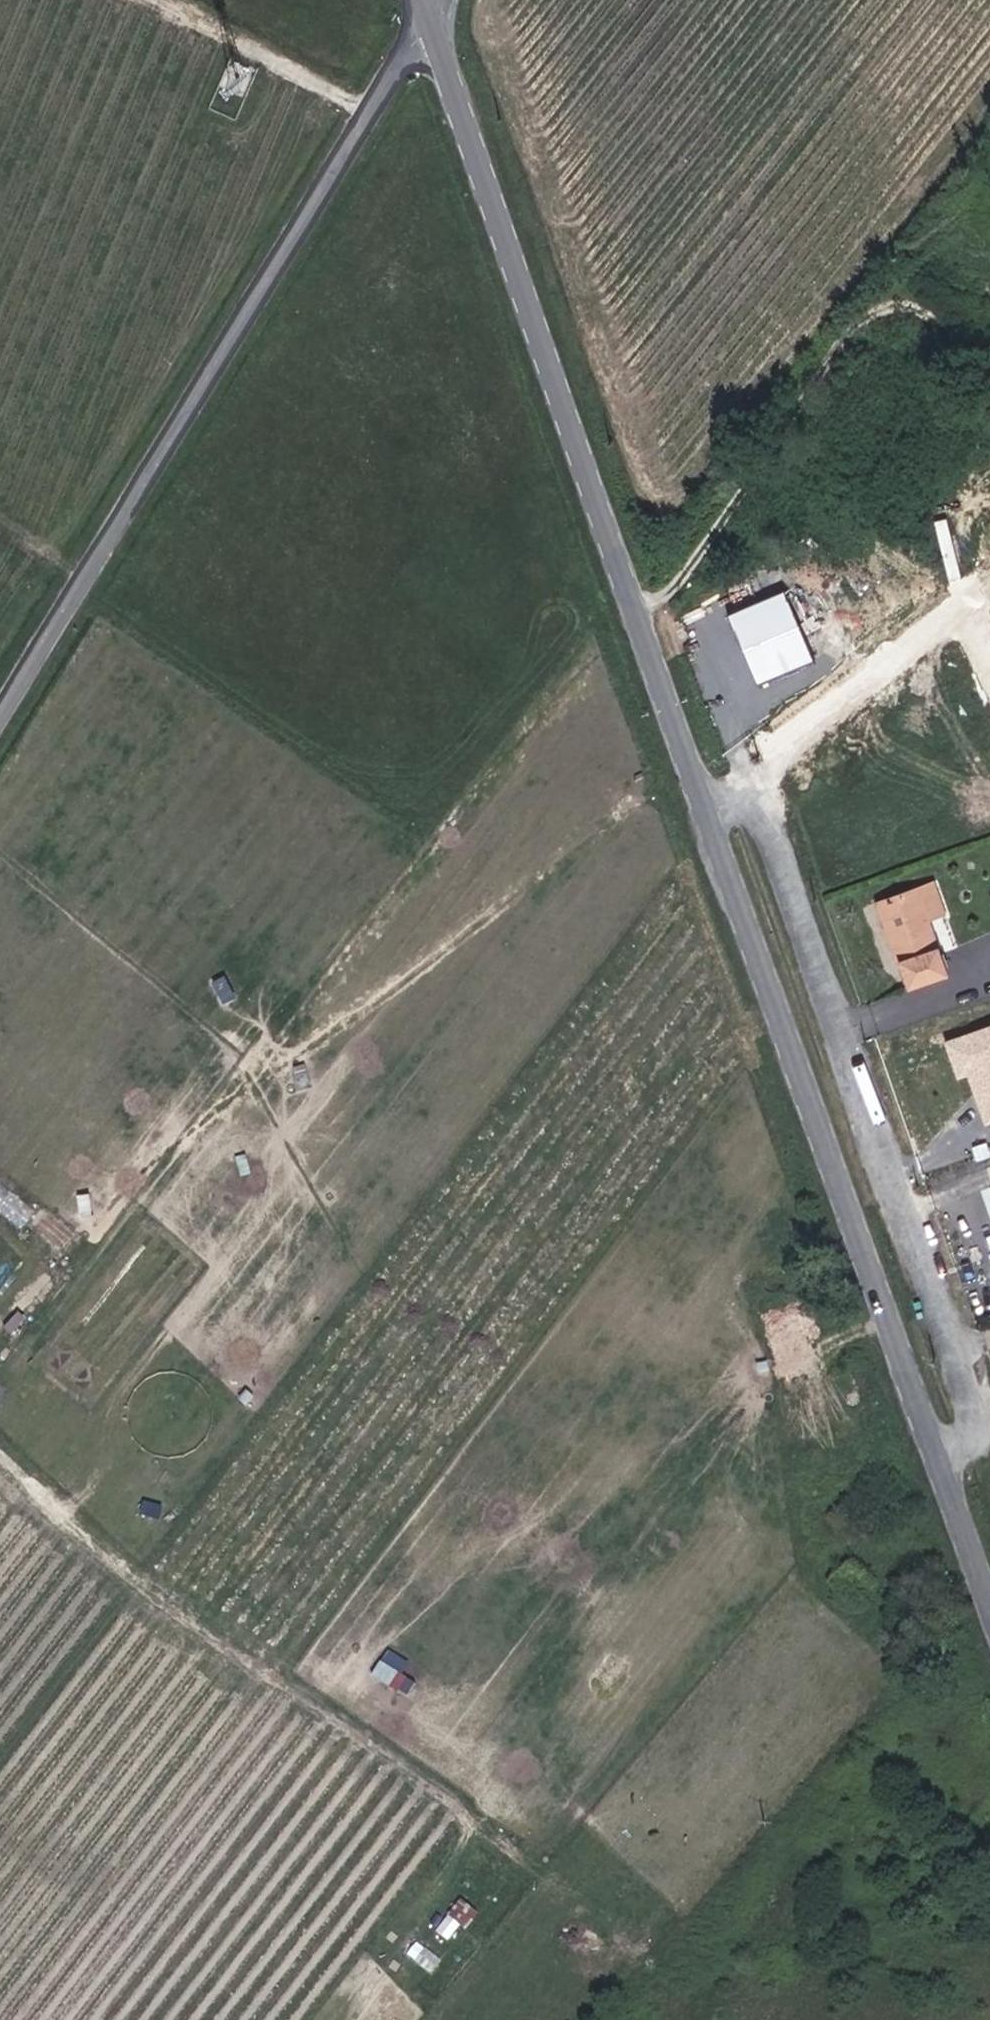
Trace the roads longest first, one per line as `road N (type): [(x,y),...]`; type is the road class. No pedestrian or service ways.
road 1 (tertiary): [(989,1612),(428,17)]
road 2 (tertiary): [(0,711),(428,17)]

